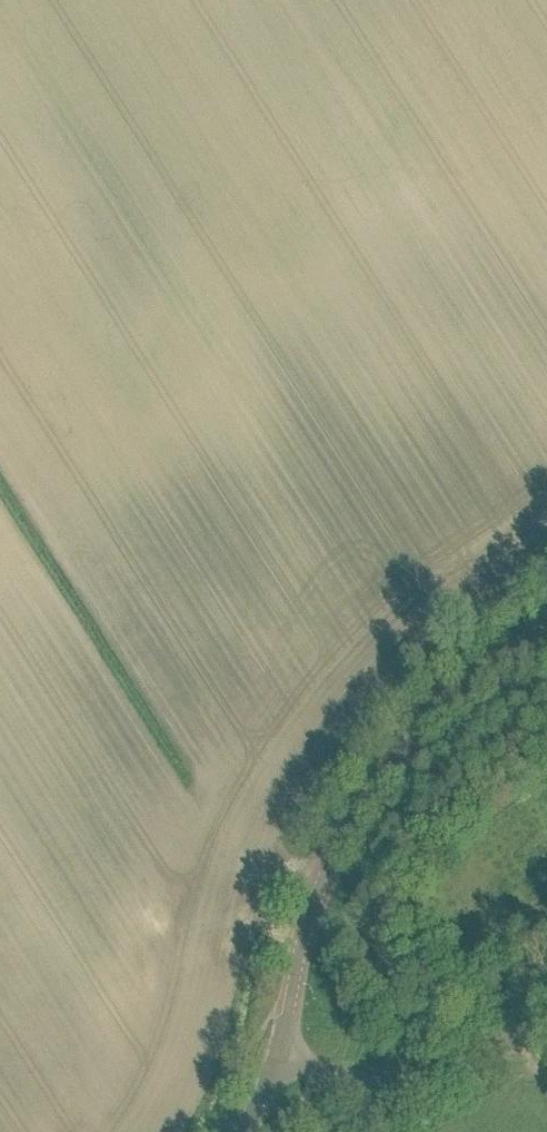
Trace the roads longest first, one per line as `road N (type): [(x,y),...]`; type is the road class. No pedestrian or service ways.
road 1 (tertiary): [(283,1061),(317,897),(353,819),(397,754),(452,701),(546,638)]
road 2 (unclassified): [(283,1061),(374,1084),(415,1086),(452,1072),(546,1012)]

